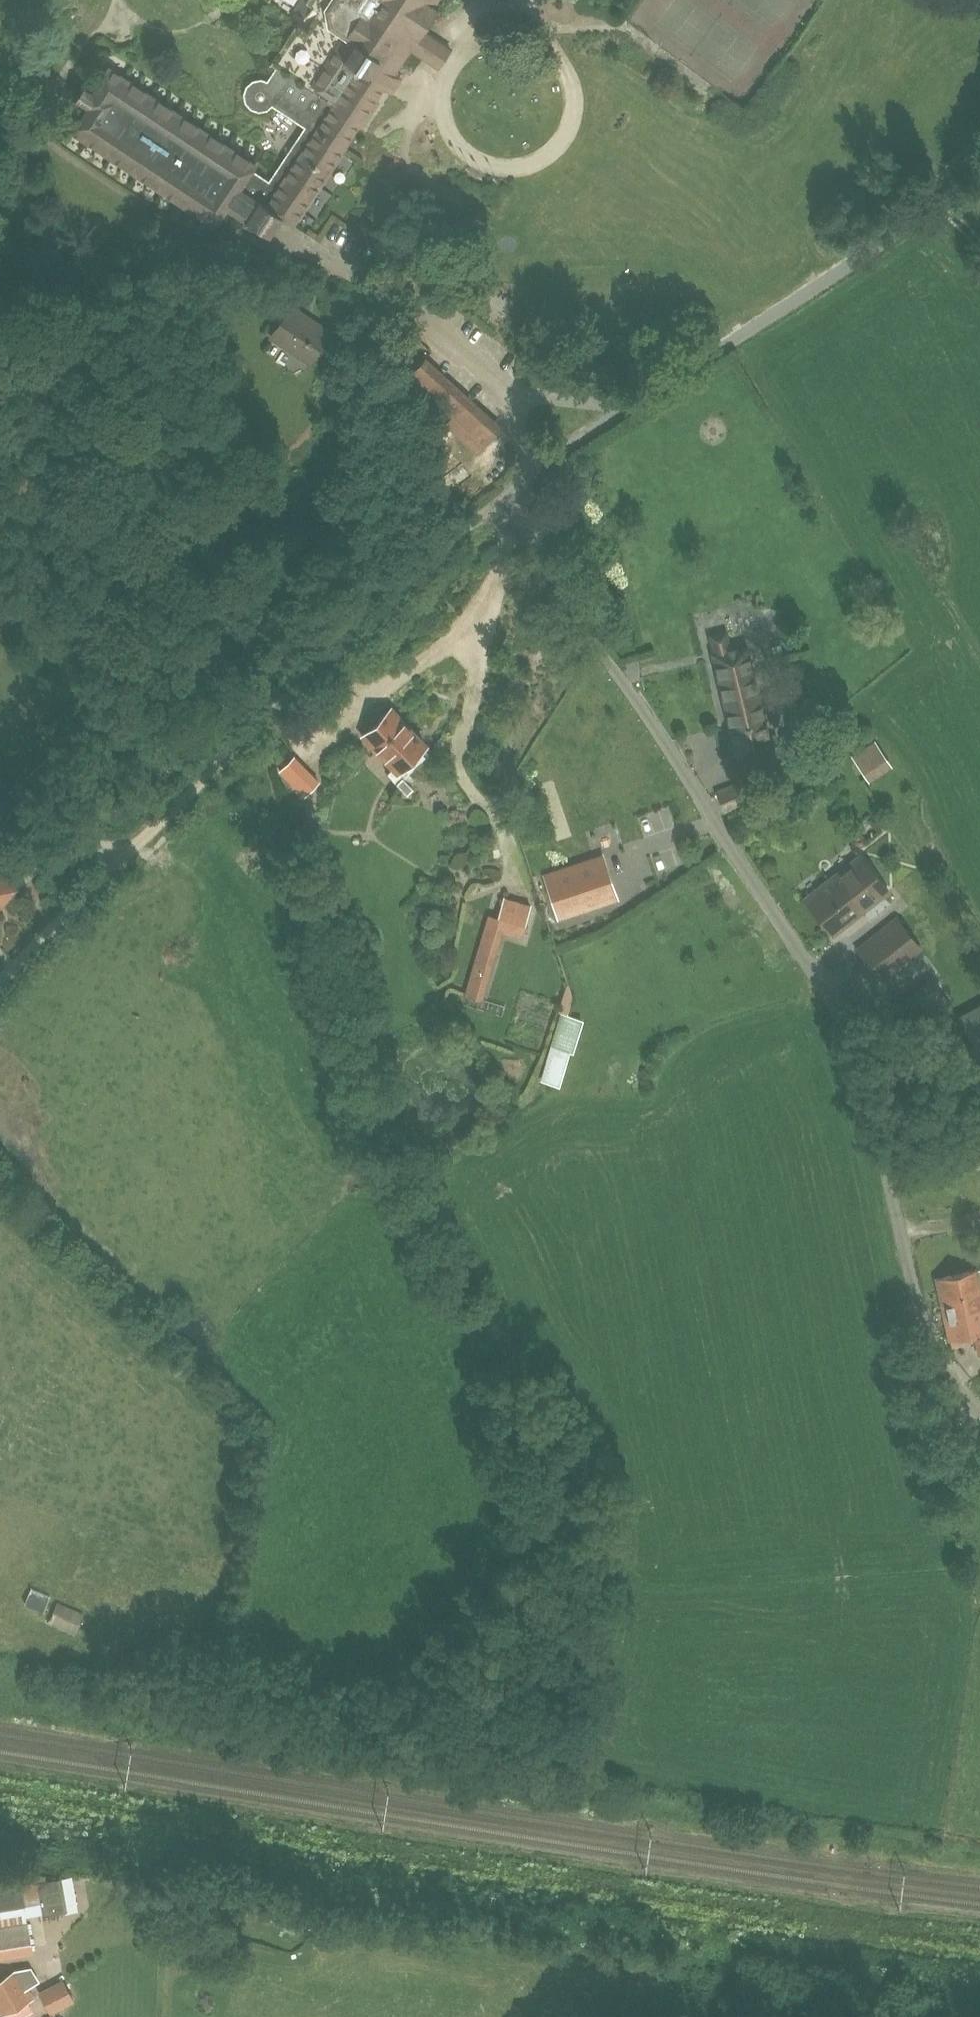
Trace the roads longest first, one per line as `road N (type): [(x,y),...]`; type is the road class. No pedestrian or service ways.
road 1 (unclassified): [(979,1413),(959,1394),(930,1345),(847,1035),(566,600),(511,496)]
road 2 (unclassified): [(511,496),(459,534),(315,670),(0,983)]
road 3 (unclassified): [(511,496),(860,261),(918,216),(979,137)]

